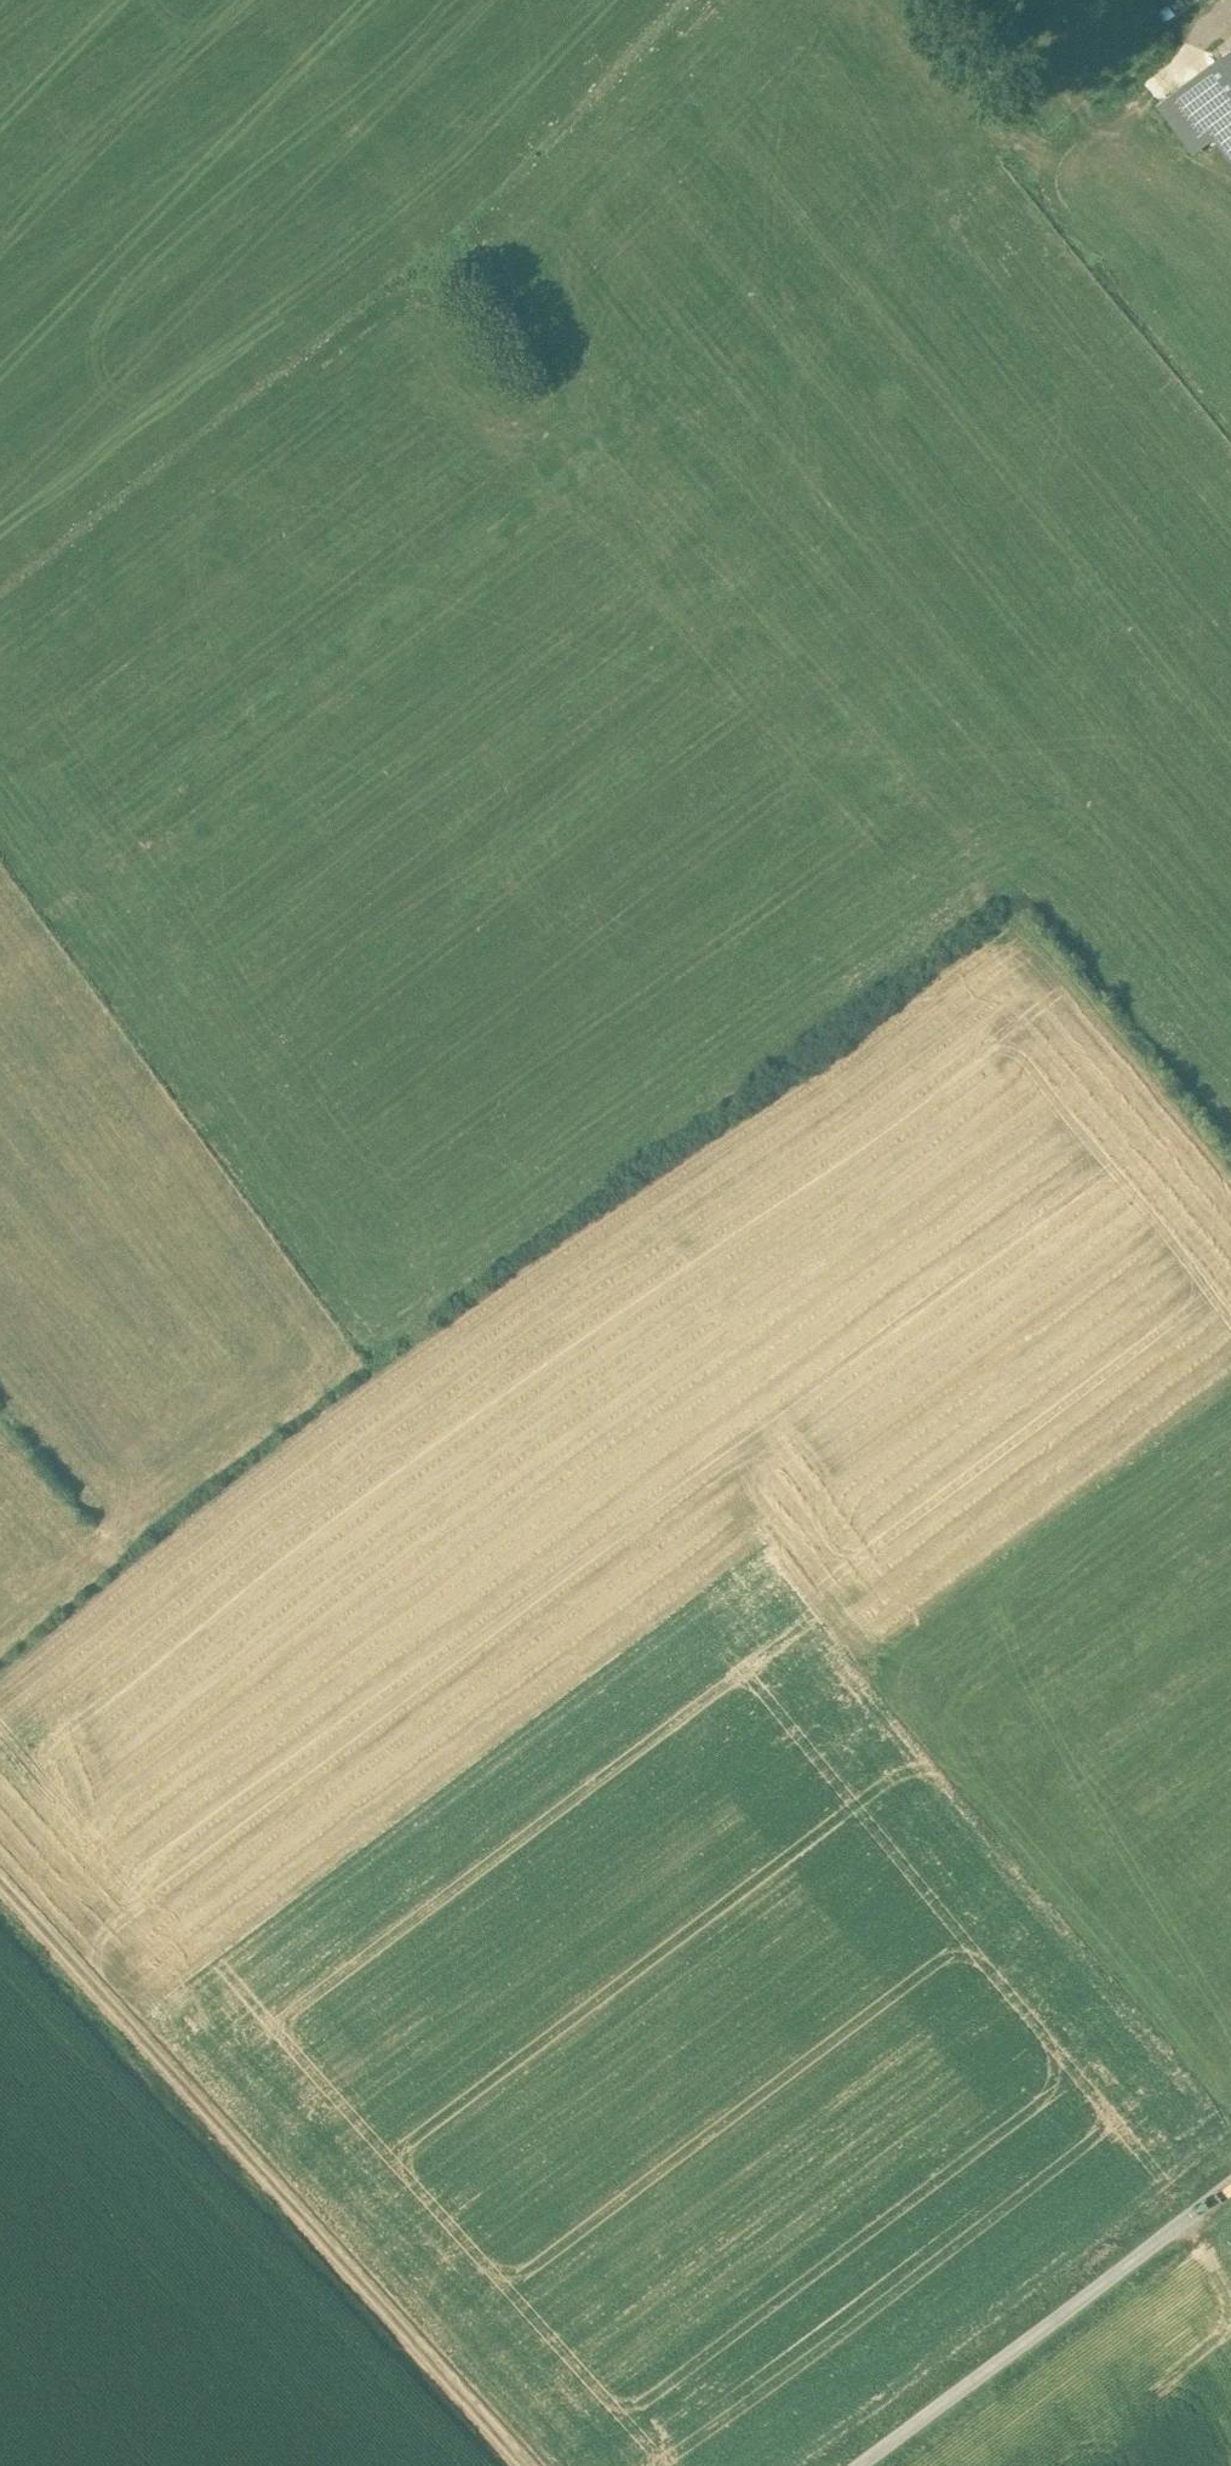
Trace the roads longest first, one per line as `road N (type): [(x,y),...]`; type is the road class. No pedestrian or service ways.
road 1 (unclassified): [(854,2465),(1230,2179)]

